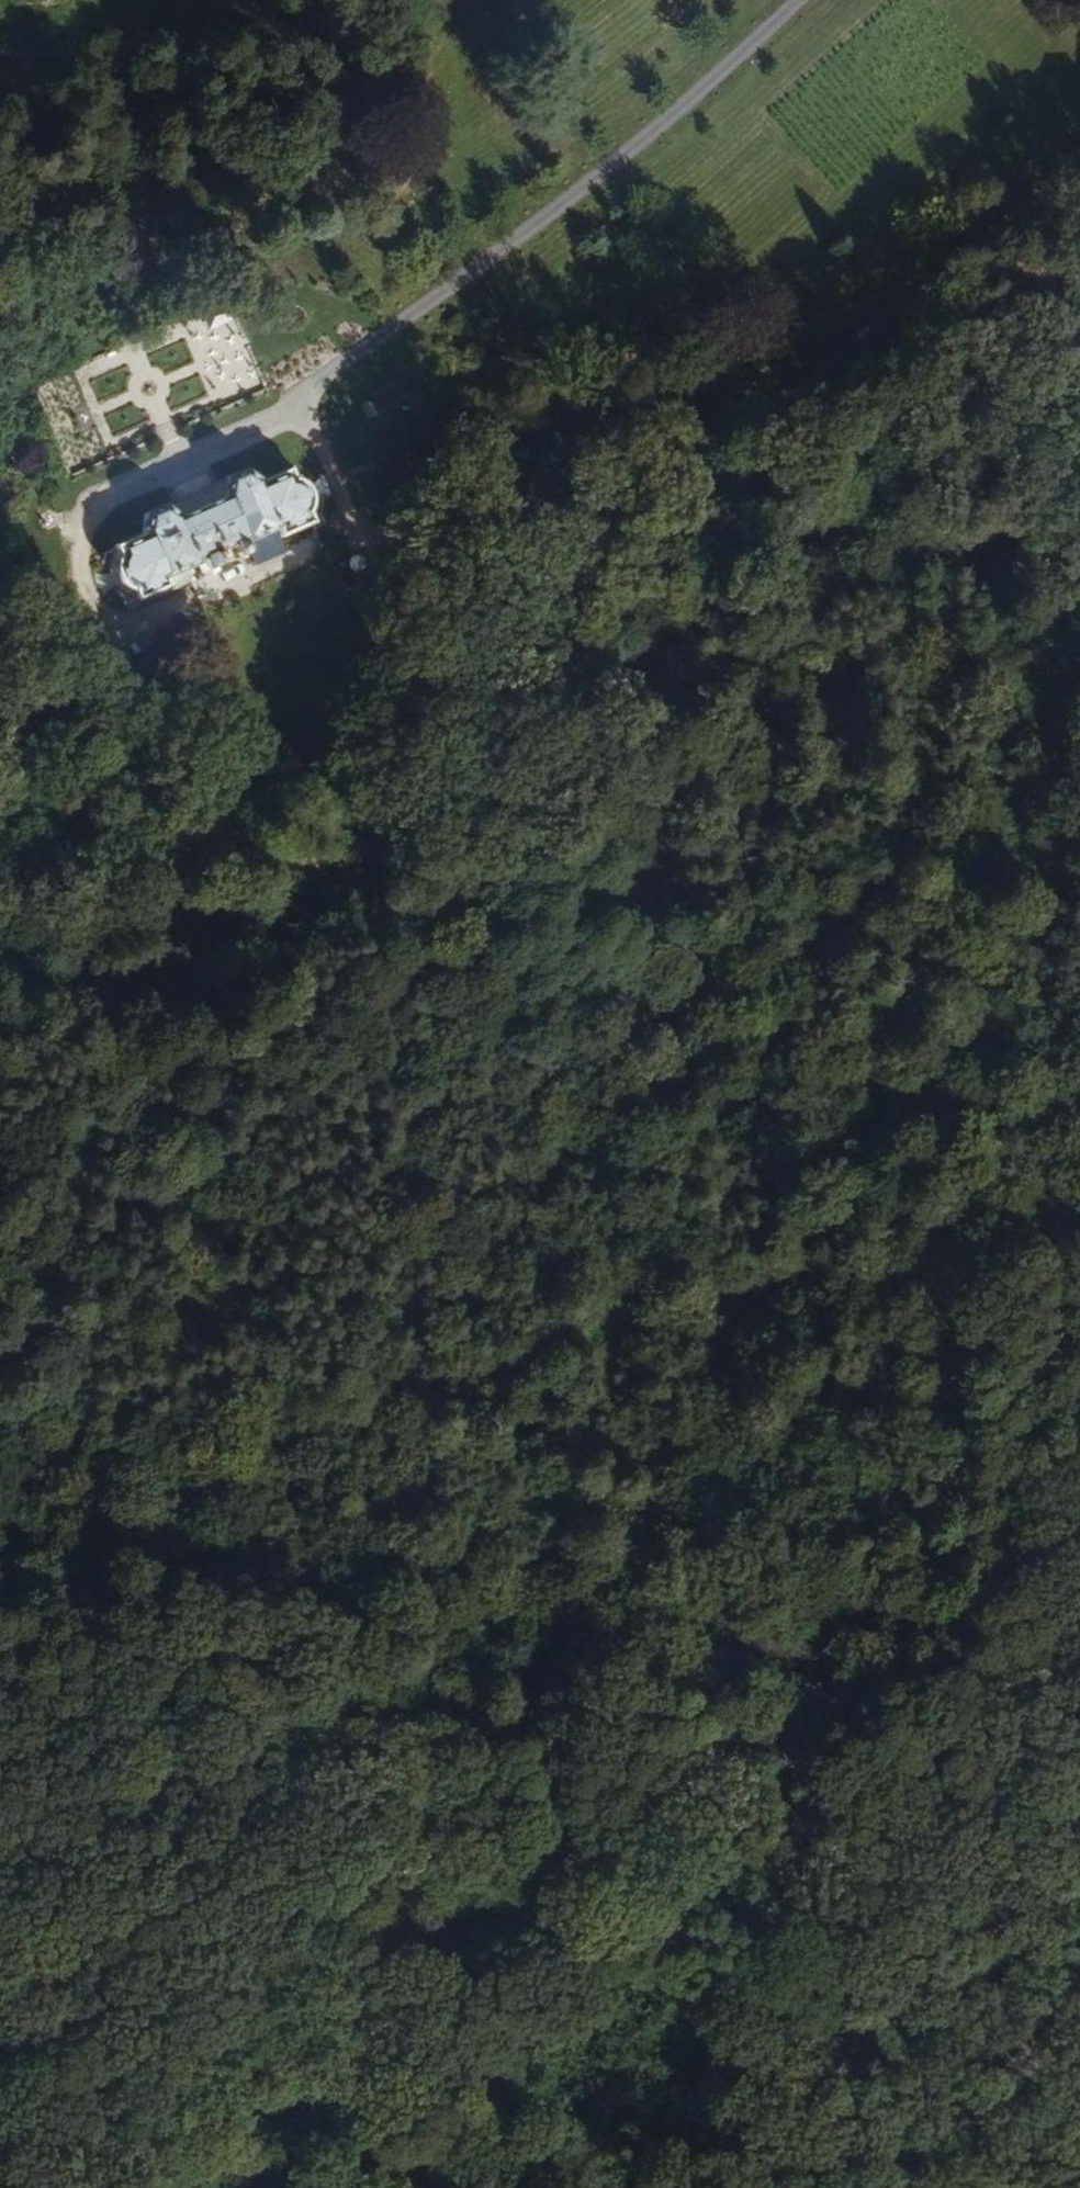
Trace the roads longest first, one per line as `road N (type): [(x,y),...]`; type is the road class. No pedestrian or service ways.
road 1 (track): [(332,495),(369,528),(407,546),(522,537),(673,474),(925,287),(1079,150)]
road 2 (track): [(856,1159),(919,1060),(988,1031),(1079,866)]

